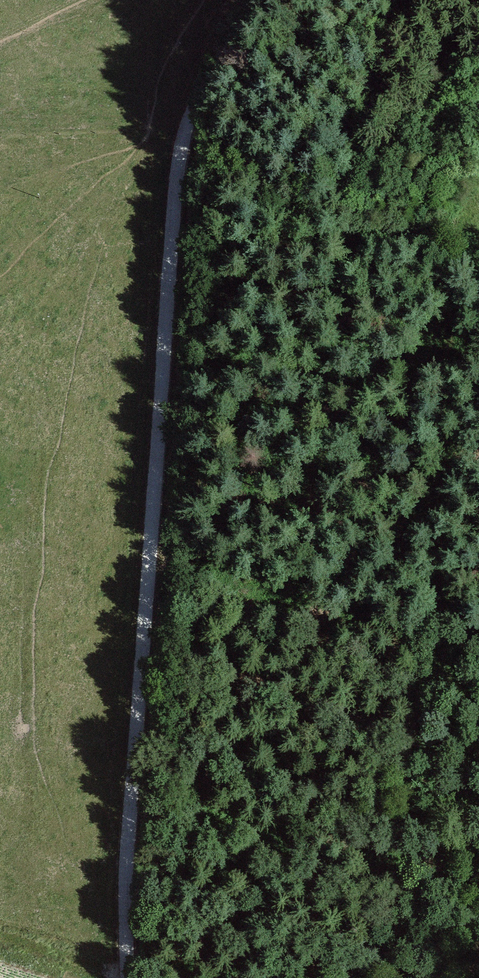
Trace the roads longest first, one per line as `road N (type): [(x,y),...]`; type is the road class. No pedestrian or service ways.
road 1 (track): [(246,0),(225,28),(182,150),(126,869),(127,977)]
road 2 (track): [(389,977),(384,791),(478,314)]

